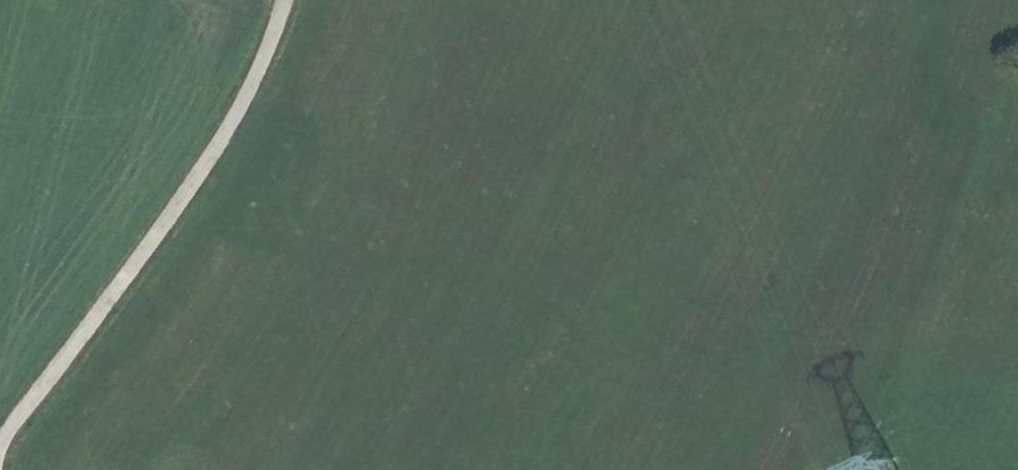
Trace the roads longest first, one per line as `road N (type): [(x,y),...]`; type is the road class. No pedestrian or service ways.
road 1 (track): [(289,0),(243,111),(0,453)]

